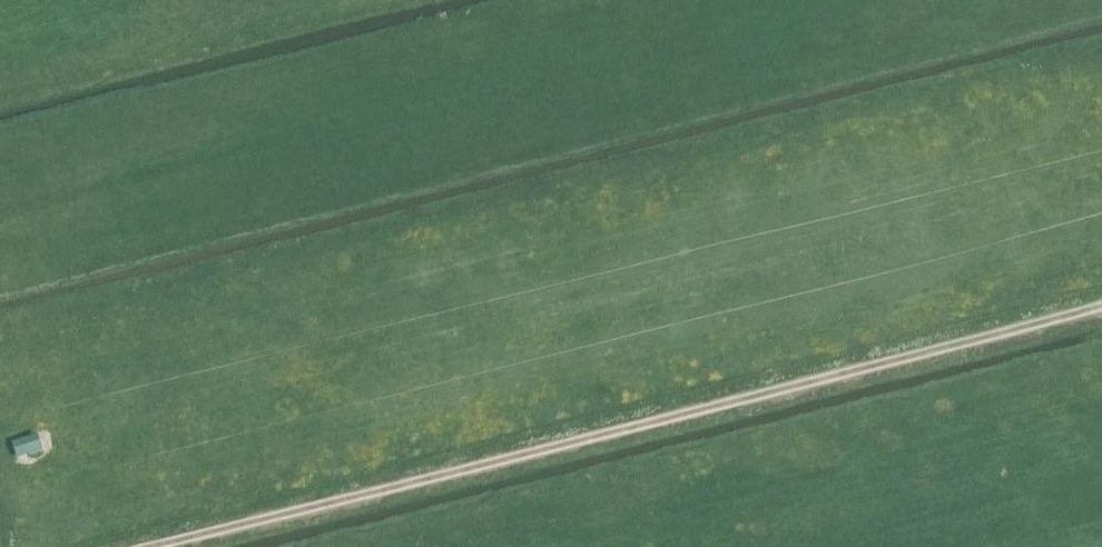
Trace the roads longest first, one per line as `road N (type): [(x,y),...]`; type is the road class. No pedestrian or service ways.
road 1 (track): [(152,546),(1101,303)]

